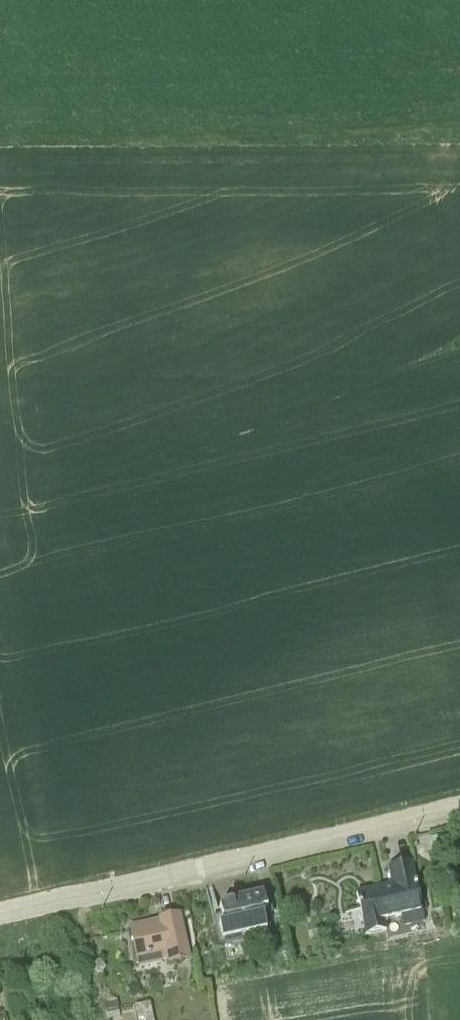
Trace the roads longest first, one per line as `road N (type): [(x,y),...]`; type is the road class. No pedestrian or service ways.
road 1 (residential): [(0,913),(459,803)]

